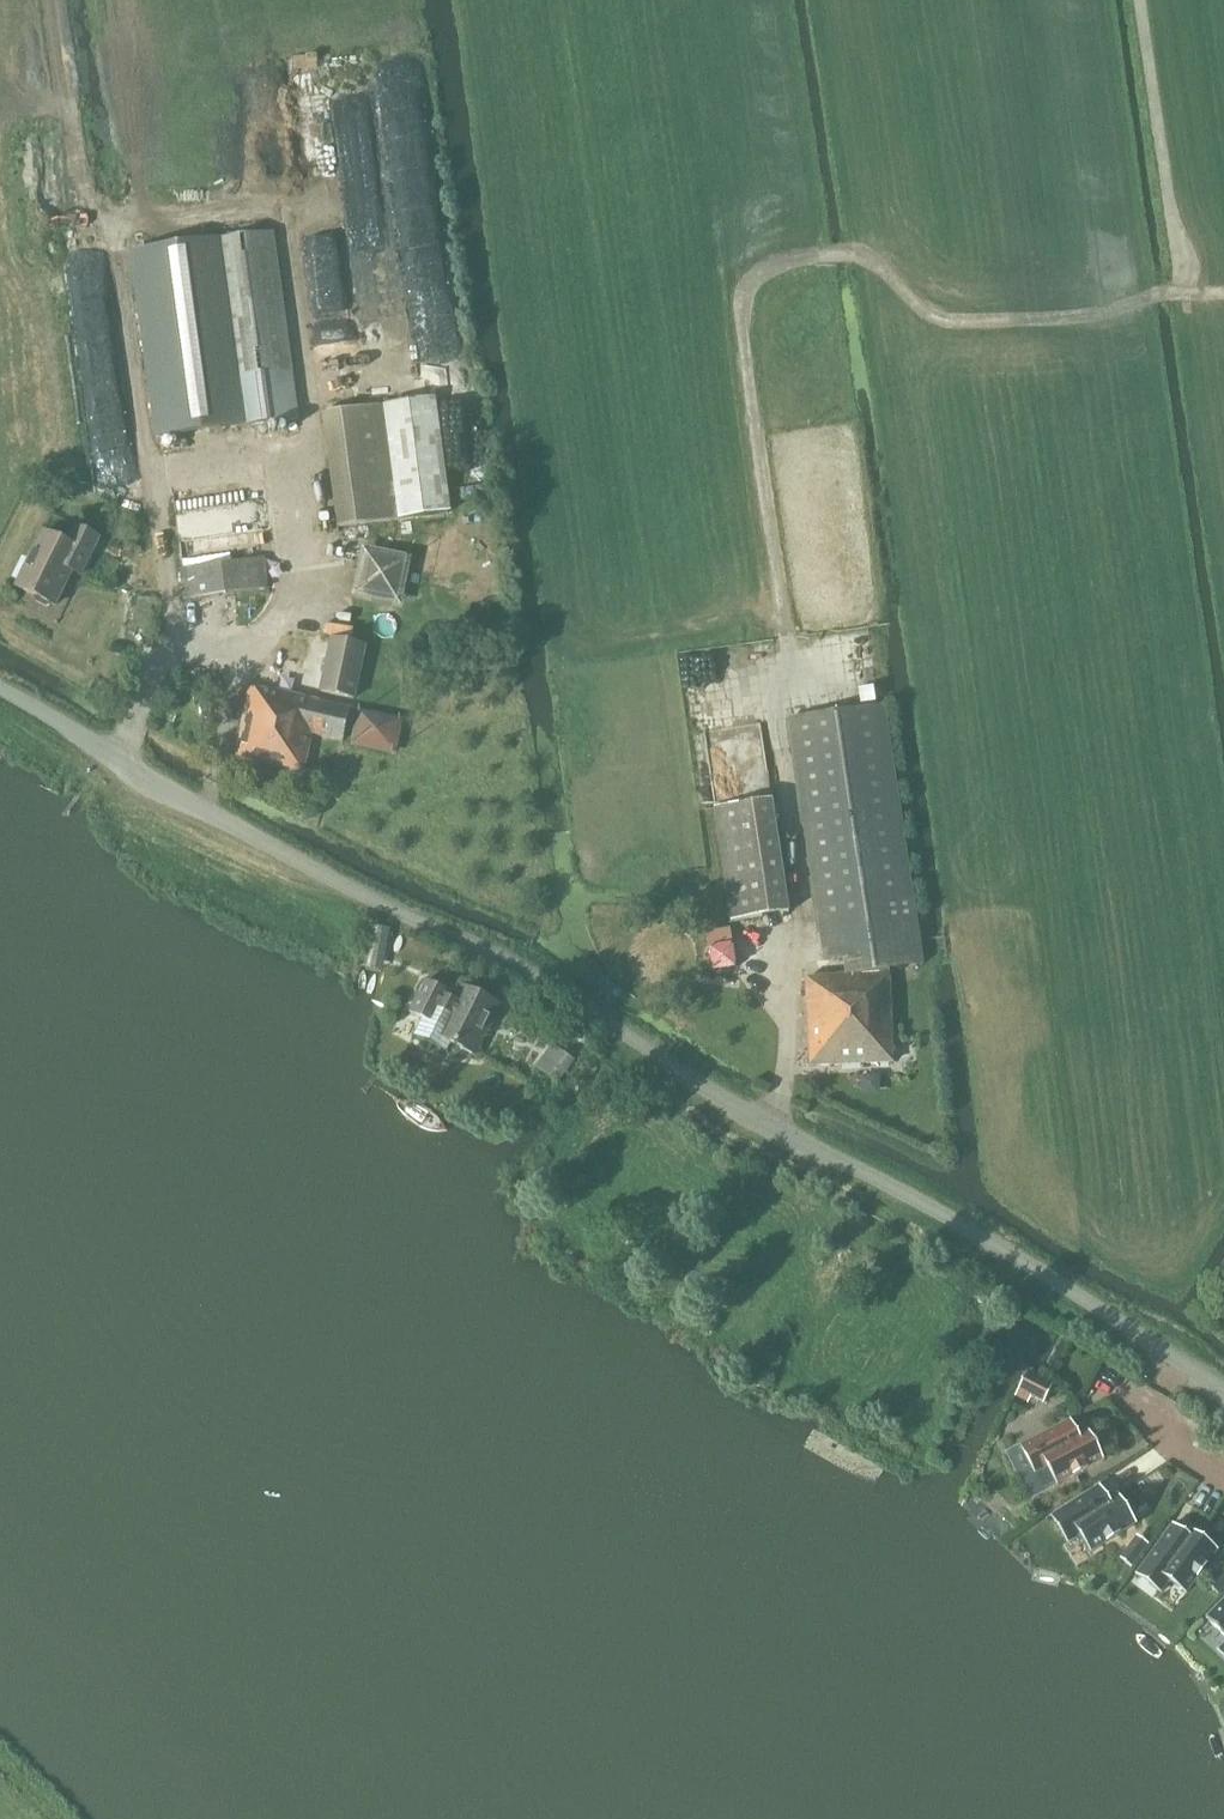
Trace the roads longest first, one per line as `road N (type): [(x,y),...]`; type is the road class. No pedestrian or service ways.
road 1 (unclassified): [(1223,1389),(990,1241),(777,1129),(529,973),(231,823),(0,689)]
road 2 (track): [(1184,289),(1098,316),(945,321),(868,257),(834,256),(771,269),(743,294),(790,655),(770,676),(816,949),(796,968),(777,1129)]
road 3 (track): [(1140,0),(1184,289)]
road 4 (residential): [(1223,1480),(1167,1441),(1154,1422),(1157,1395)]

